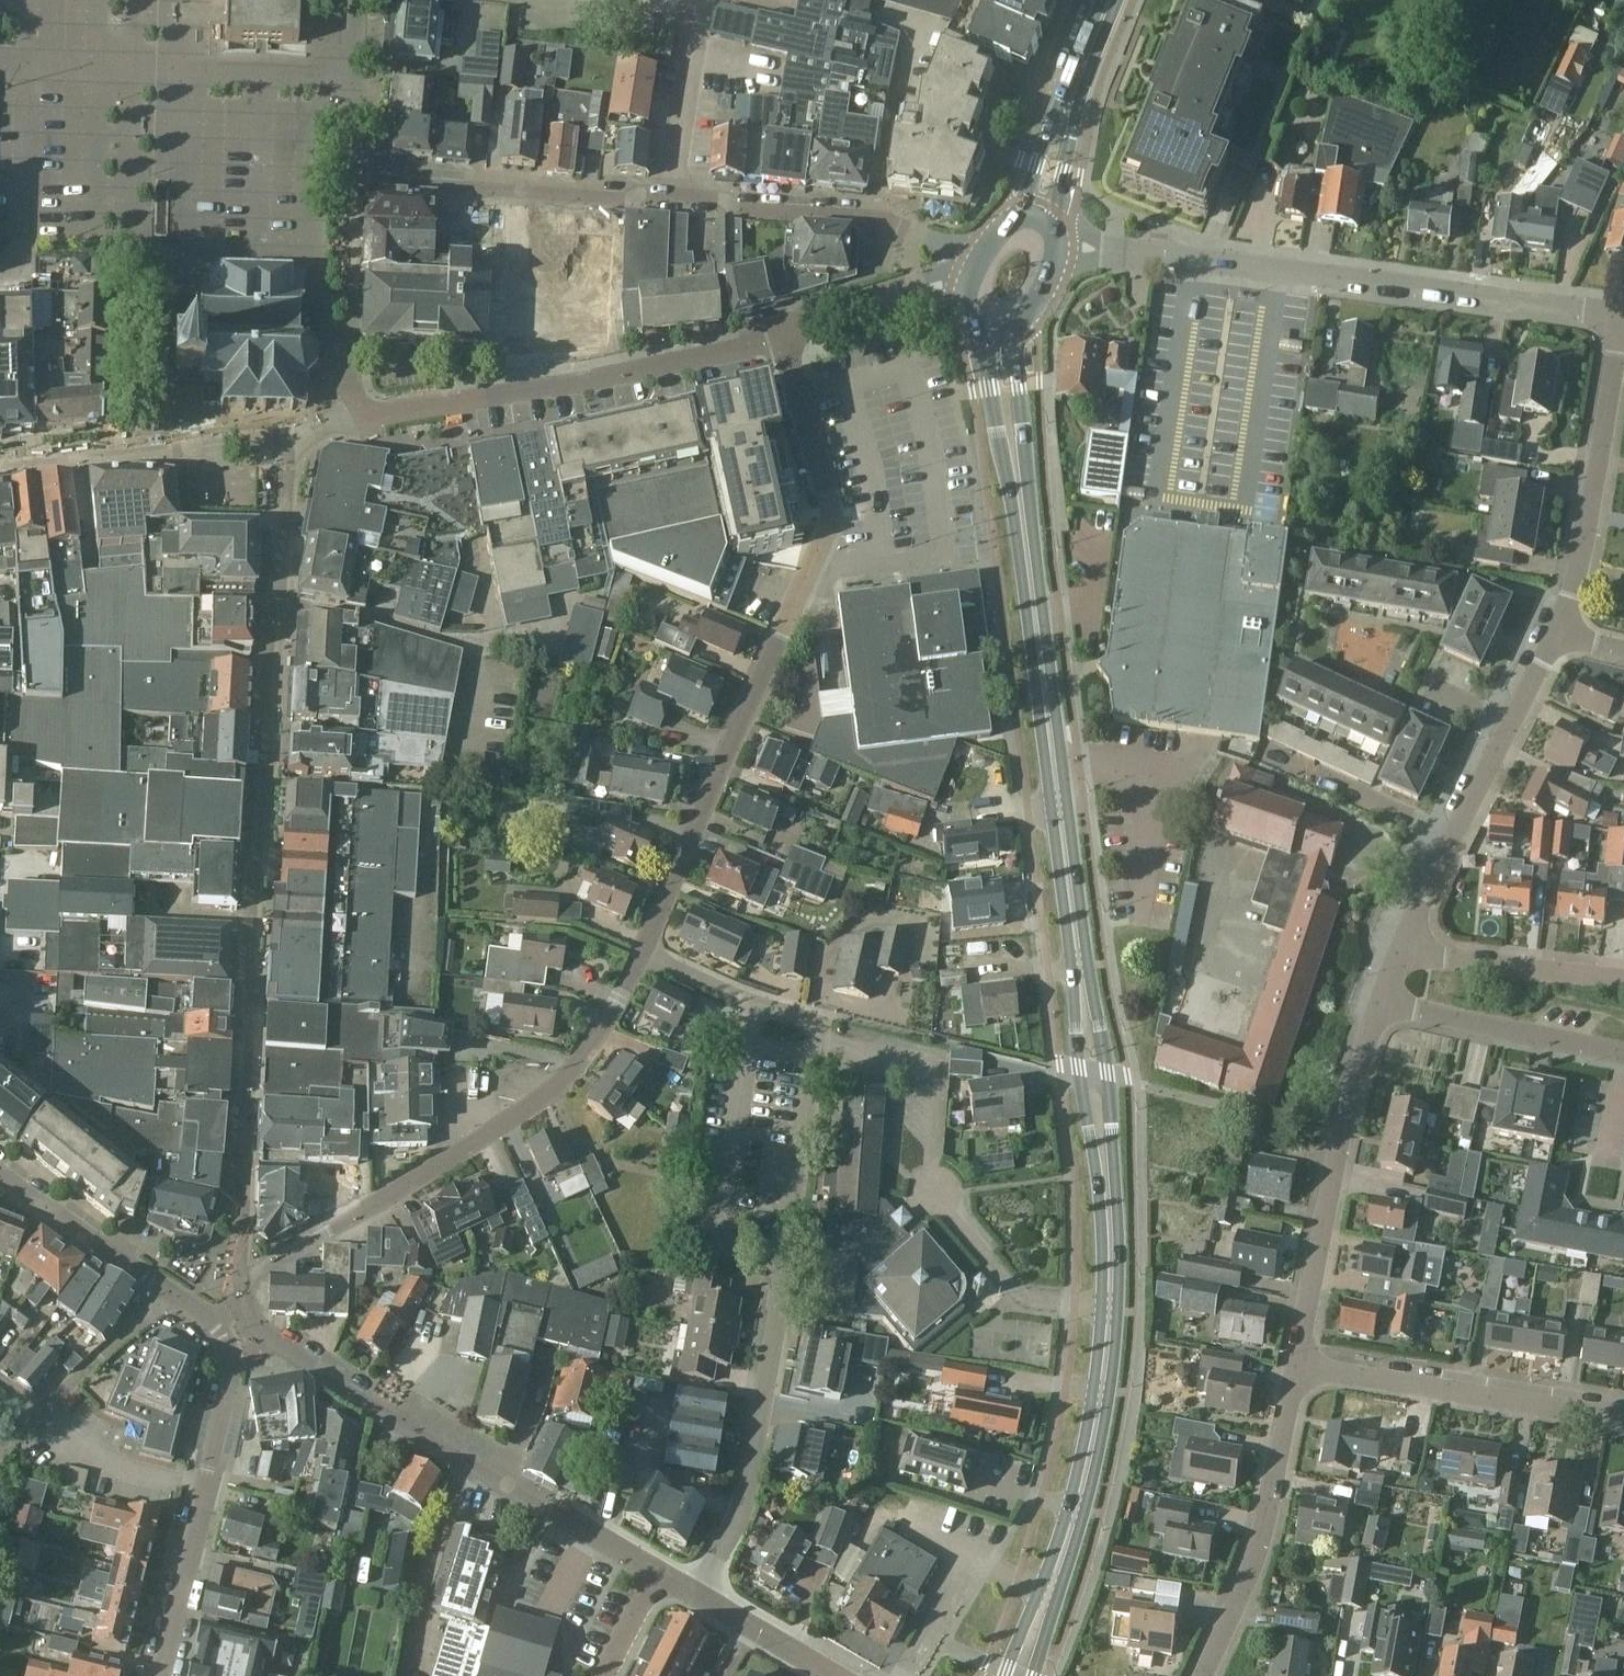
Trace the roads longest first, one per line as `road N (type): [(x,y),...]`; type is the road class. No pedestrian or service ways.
road 1 (secondary): [(1020,1675),(1093,1445),(1109,1338),(1112,1226),(1000,340)]
road 2 (residential): [(776,344),(816,492),(820,556),(641,956)]
road 3 (residential): [(695,1595),(746,1492),(816,1023),(755,1008)]
road 4 (residential): [(1623,323),(1063,248)]
road 5 (residential): [(347,420),(776,344)]
road 6 (residential): [(673,193),(613,199),(384,181),(356,155),(354,80)]
road 7 (residential): [(241,1278),(249,1315),(269,1338),(543,1507)]
road 8 (residential): [(641,956),(554,1089),(360,1214)]
road 9 (residential): [(1297,1367),(1340,1137),(1380,1001)]
road 10 (residential): [(1623,1421),(1297,1367)]
road 11 (residential): [(1206,1675),(1266,1530),(1297,1367)]
road 12 (residential): [(981,253),(877,221),(673,193)]
road 13 (residential): [(1557,638),(1580,574),(1623,332)]
road 14 (residential): [(354,80),(51,65)]
road 15 (residential): [(1380,1001),(1623,1052)]
road 16 (residential): [(1402,946),(1513,724)]
road 17 (residential): [(170,1294),(0,1452)]
road 18 (secondary): [(1037,214),(1108,0)]
road 19 (residential): [(1623,981),(1430,957),(1402,946)]
road 20 (residential): [(170,1294),(220,1332),(231,1362),(205,1483)]
road 21 (residential): [(0,1172),(170,1294)]
road 22 (residential): [(776,344),(805,321),(969,279)]
road 23 (residential): [(205,1483),(162,1675)]
road 24 (residential): [(307,252),(329,332),(348,333),(347,420)]
road 25 (residential): [(280,429),(102,452)]
road 26 (residential): [(673,193),(695,25)]
road 27 (residential): [(695,1595),(829,1675)]
road 28 (residential): [(360,1214),(241,1278)]
road 29 (residential): [(543,1507),(658,1573)]
road 30 (residential): [(641,956),(755,1008)]

